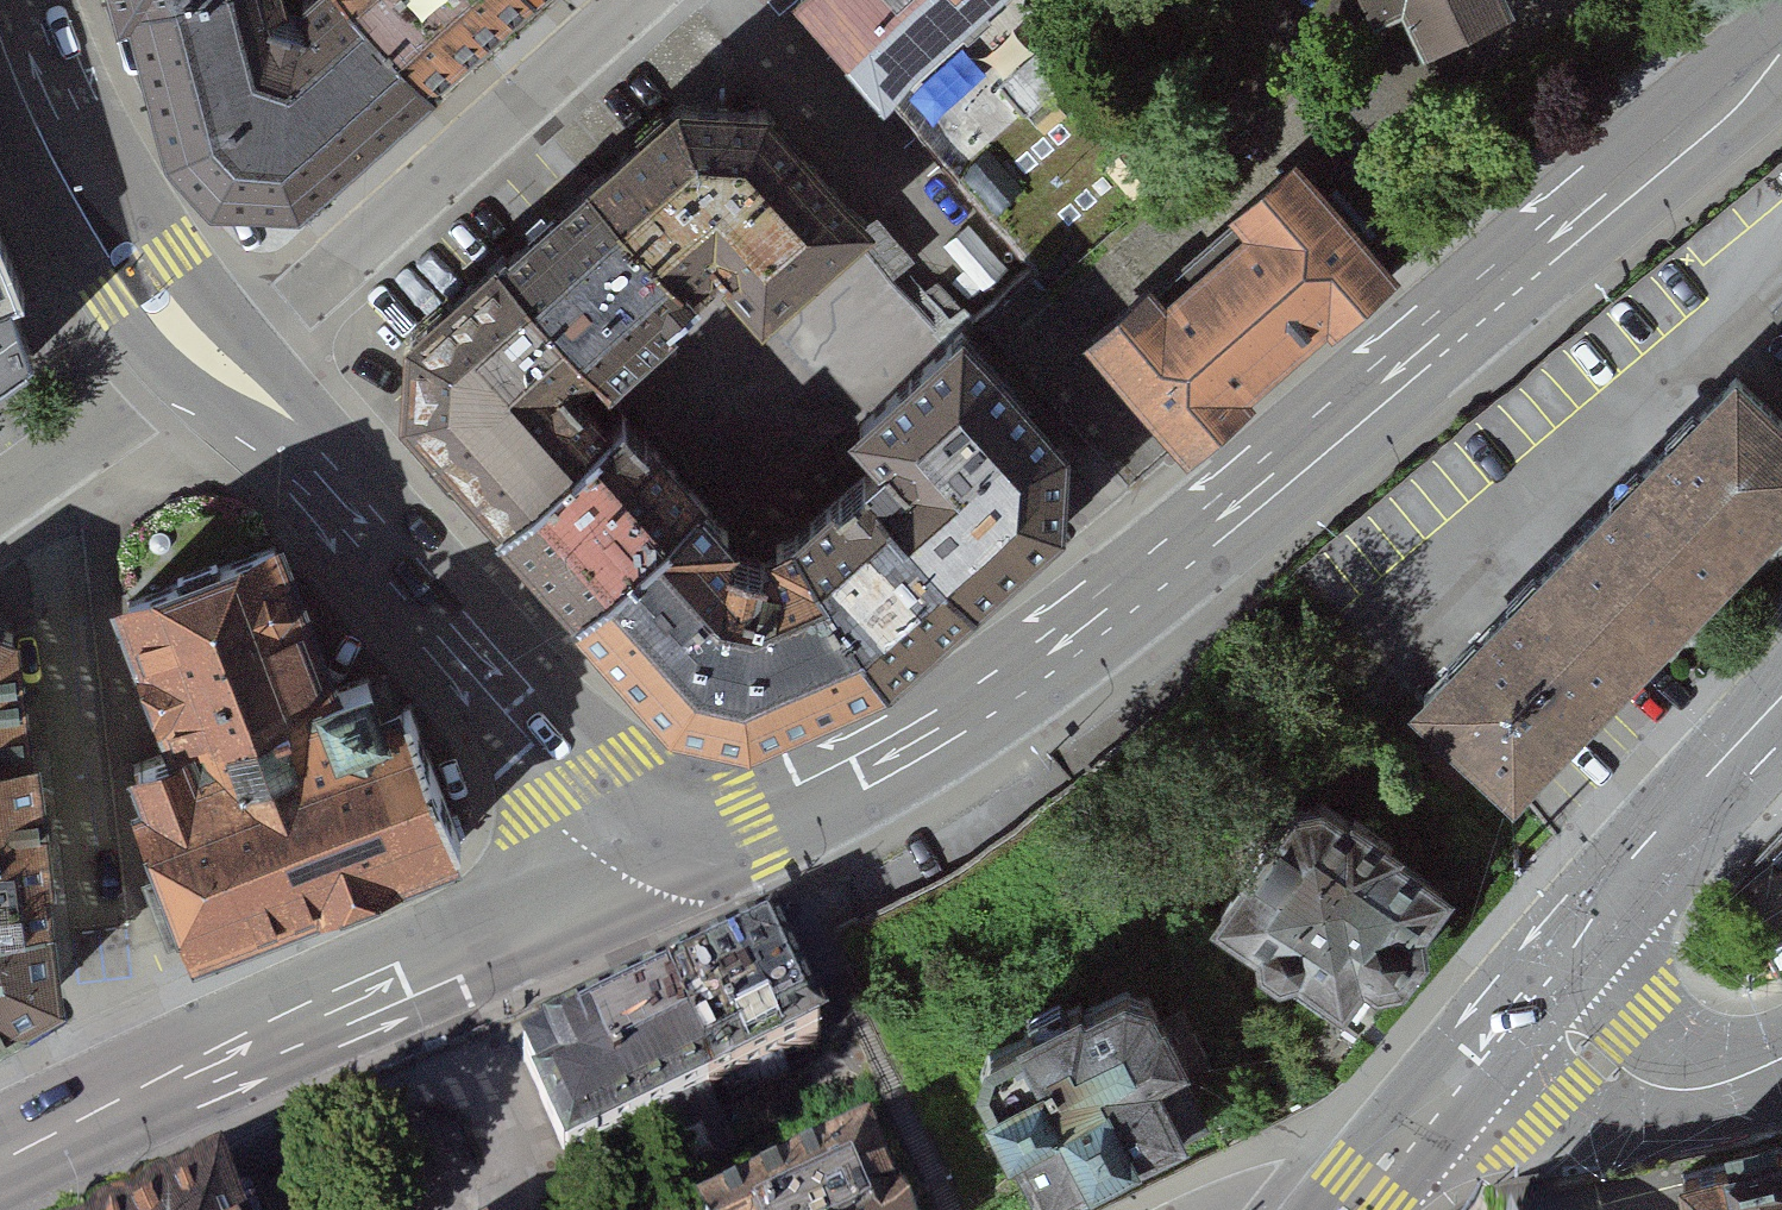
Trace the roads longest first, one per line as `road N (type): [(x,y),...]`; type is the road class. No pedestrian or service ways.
road 1 (secondary): [(1781,57),(1732,113),(1018,697),(866,787),(756,832),(711,842),(660,829)]
road 2 (tertiary): [(660,829),(620,872),(485,948),(216,1058),(0,1166)]
road 3 (secondary): [(218,372),(591,778),(660,829)]
road 4 (residential): [(649,0),(218,372)]
road 5 (residential): [(99,913),(51,464)]
road 6 (secondary): [(0,14),(83,204),(218,372)]
road 7 (secondary): [(1781,719),(1509,1017)]
road 8 (tertiary): [(1509,1017),(1665,1095),(1719,1097),(1781,1062)]
road 9 (secondary): [(1509,1017),(1349,1209)]
road 10 (residential): [(218,372),(51,464)]

